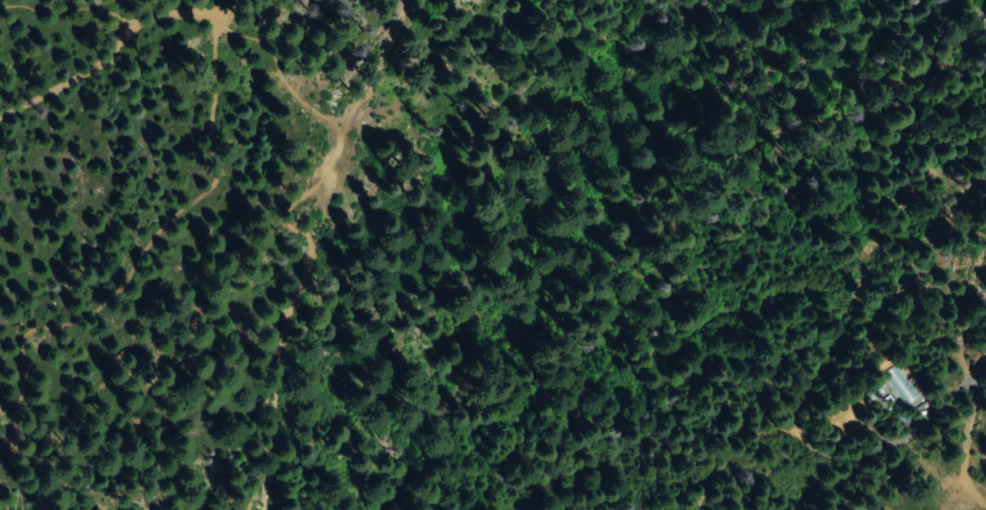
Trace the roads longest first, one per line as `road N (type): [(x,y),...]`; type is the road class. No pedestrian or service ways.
road 1 (track): [(260,509),(277,326),(297,247),(347,108),(398,0)]
road 2 (track): [(199,0),(157,15),(103,57),(0,111)]

